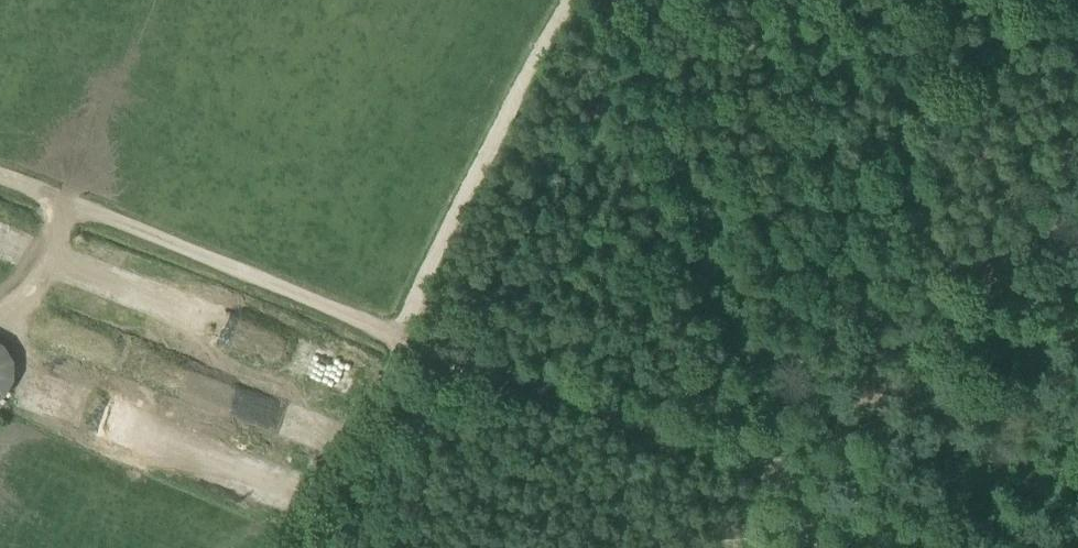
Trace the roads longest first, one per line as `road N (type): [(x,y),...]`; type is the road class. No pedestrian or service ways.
road 1 (track): [(787,444),(617,0)]
road 2 (track): [(0,181),(406,334)]
road 3 (track): [(406,334),(748,459),(787,444)]
road 4 (track): [(406,334),(482,162),(569,0)]
road 5 (track): [(282,547),(406,334)]

